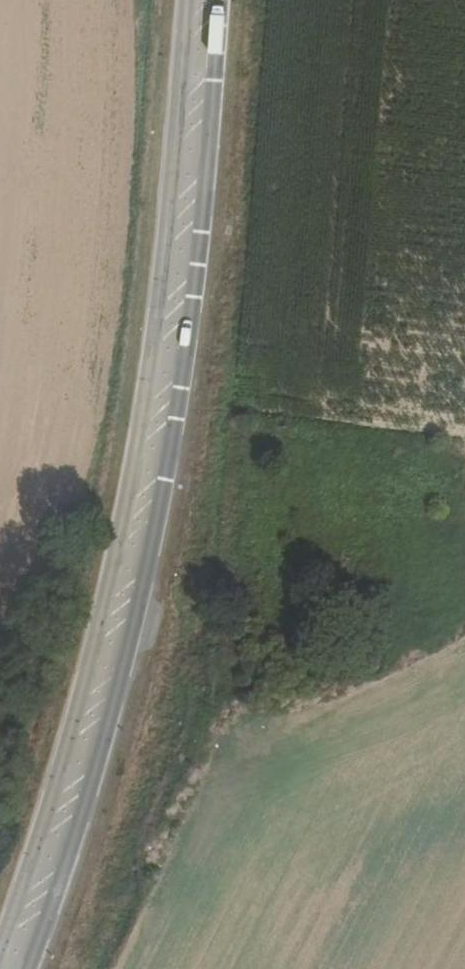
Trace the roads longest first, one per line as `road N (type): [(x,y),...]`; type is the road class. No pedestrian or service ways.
road 1 (primary): [(30,968),(86,801),(166,479),(202,231),(221,0)]
road 2 (primary): [(186,0),(165,243),(124,510),(62,758),(0,949)]

